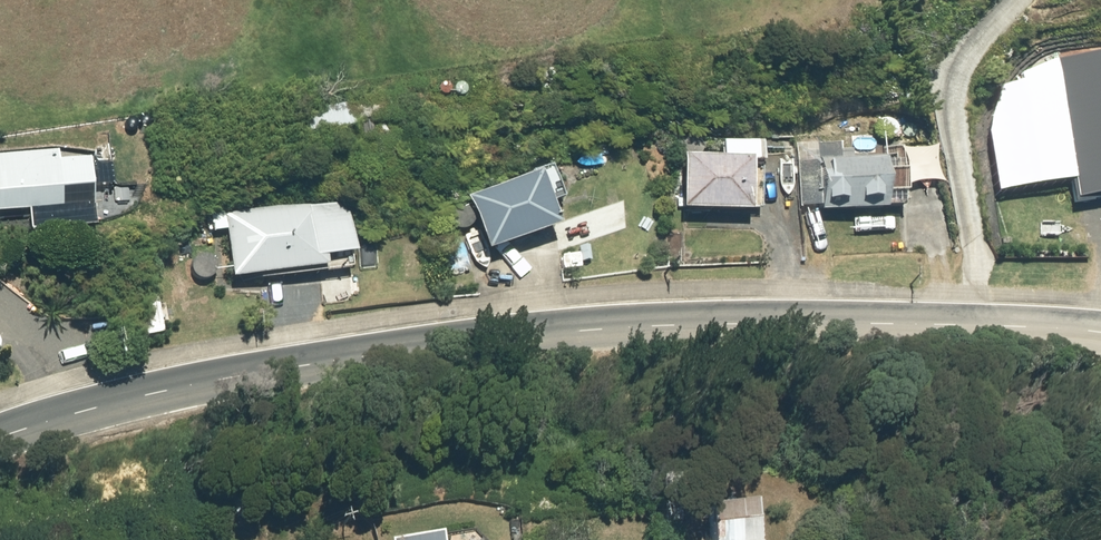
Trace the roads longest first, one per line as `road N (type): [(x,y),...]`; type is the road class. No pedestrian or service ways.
road 1 (tertiary): [(0,439),(234,379),(593,332),(740,325),(1100,334)]

